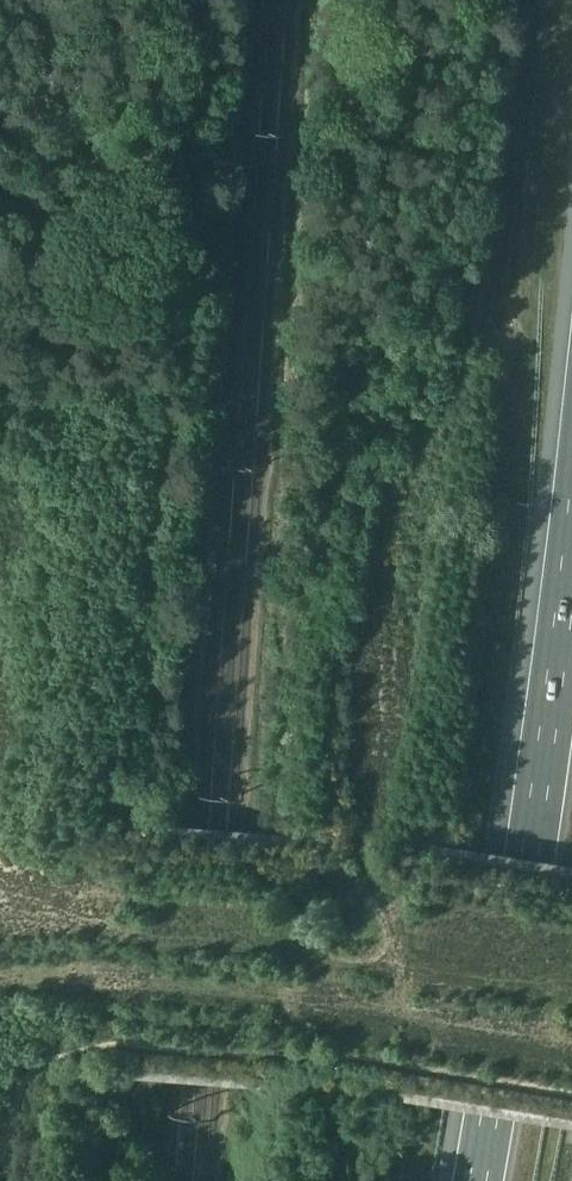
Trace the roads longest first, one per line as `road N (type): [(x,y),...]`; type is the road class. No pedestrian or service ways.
road 1 (motorway): [(571,539),(476,1180)]

